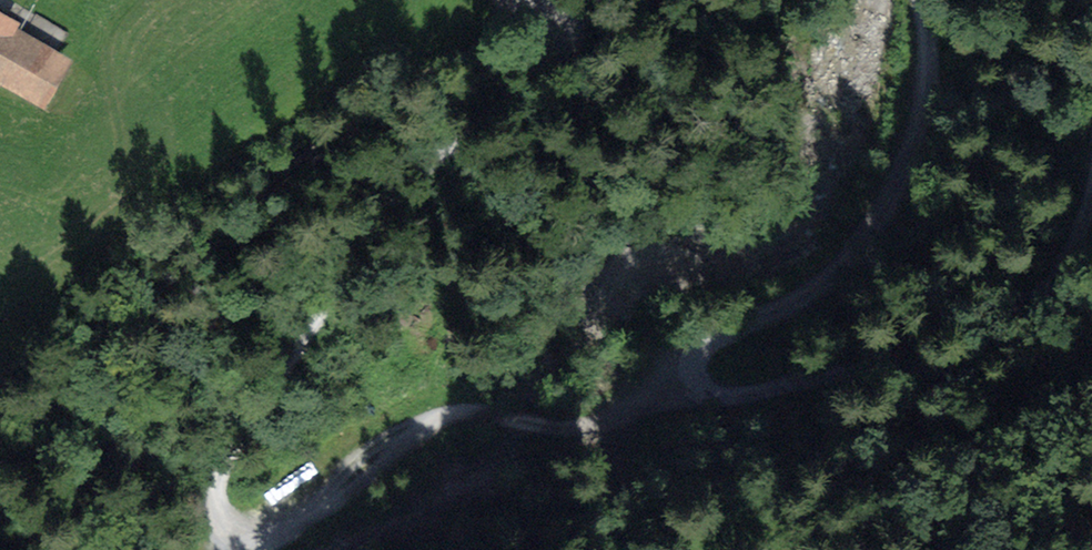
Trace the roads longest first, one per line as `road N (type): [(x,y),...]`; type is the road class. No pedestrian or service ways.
road 1 (track): [(546,15),(546,34),(500,99),(404,189),(225,449),(216,473),(220,519),(242,534),(298,528),(438,421),(477,414),(534,429),(590,427),(686,381)]
road 2 (track): [(909,0),(911,104),(891,171),(826,253),(686,381),(740,403),(879,358),(1056,239),(1091,169)]
road 3 (track): [(0,456),(43,388),(157,242),(287,137),(479,40),(546,15)]

